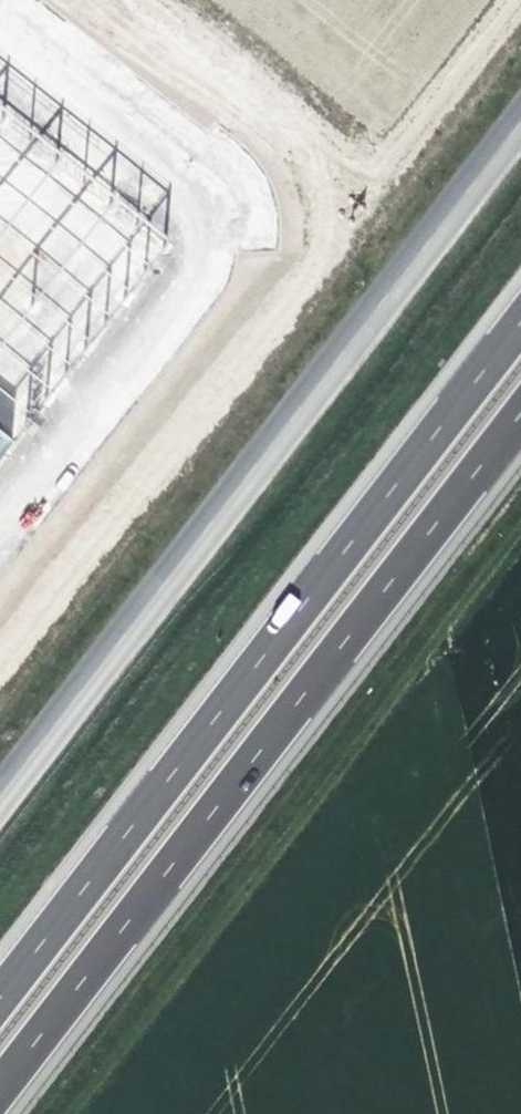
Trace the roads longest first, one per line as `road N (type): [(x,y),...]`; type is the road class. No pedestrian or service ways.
road 1 (motorway): [(520,313),(0,988)]
road 2 (motorway): [(0,1087),(520,414)]
road 3 (secondary): [(520,118),(0,789)]

